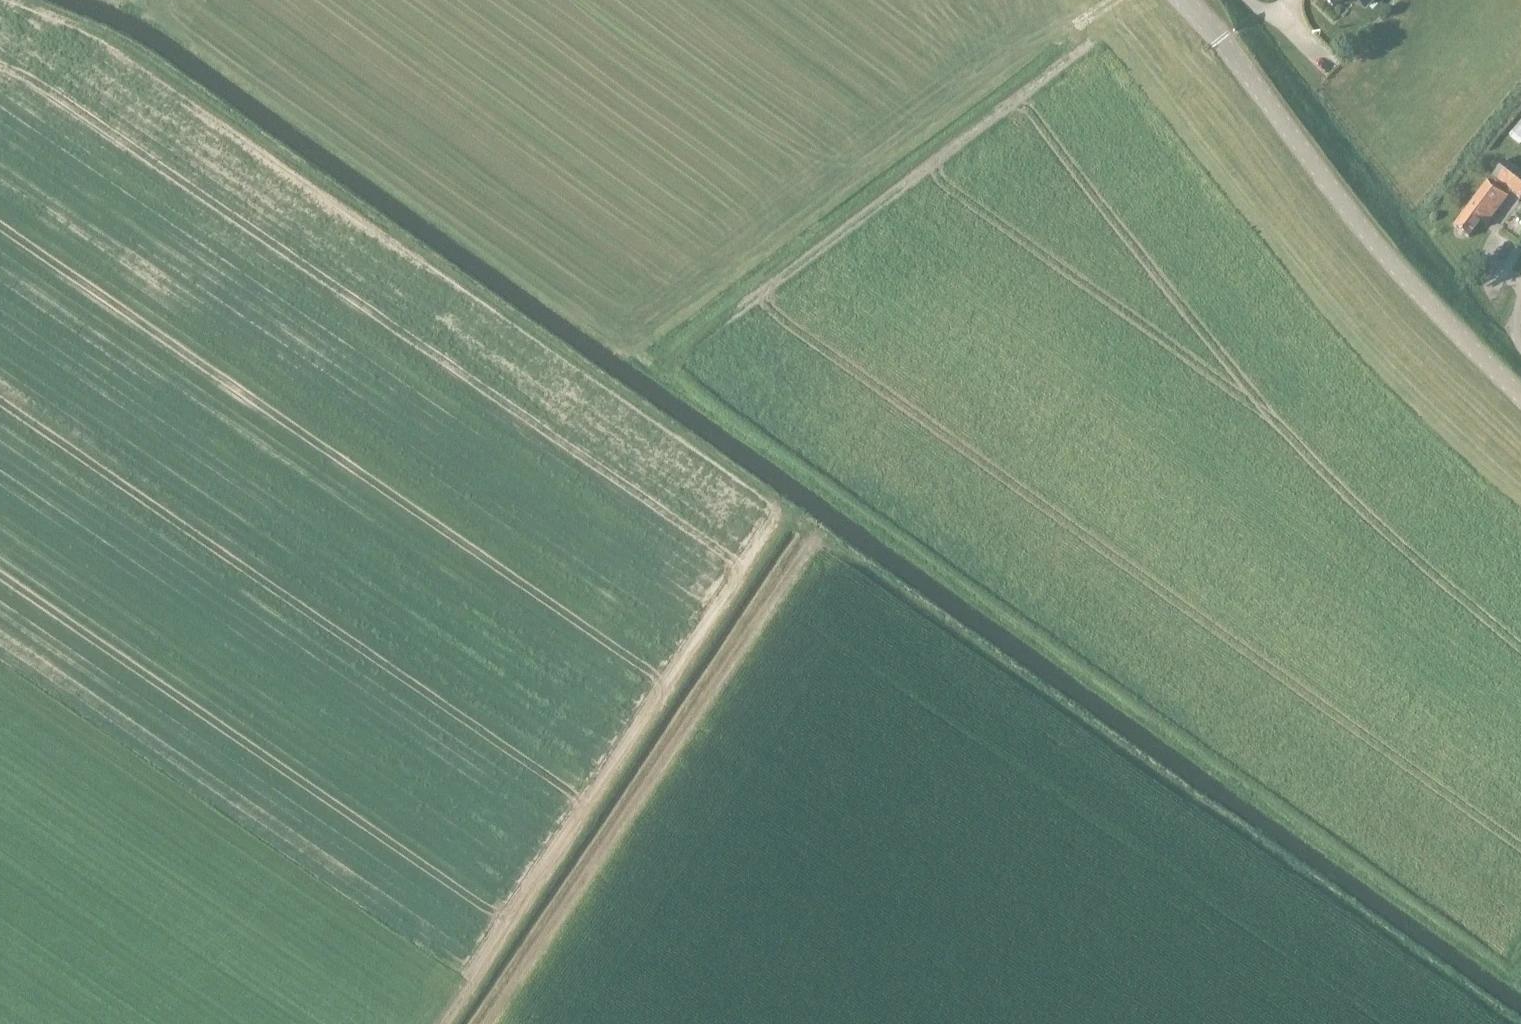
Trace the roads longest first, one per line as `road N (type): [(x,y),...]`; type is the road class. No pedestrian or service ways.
road 1 (tertiary): [(1520,397),(1386,258),(1181,0)]

